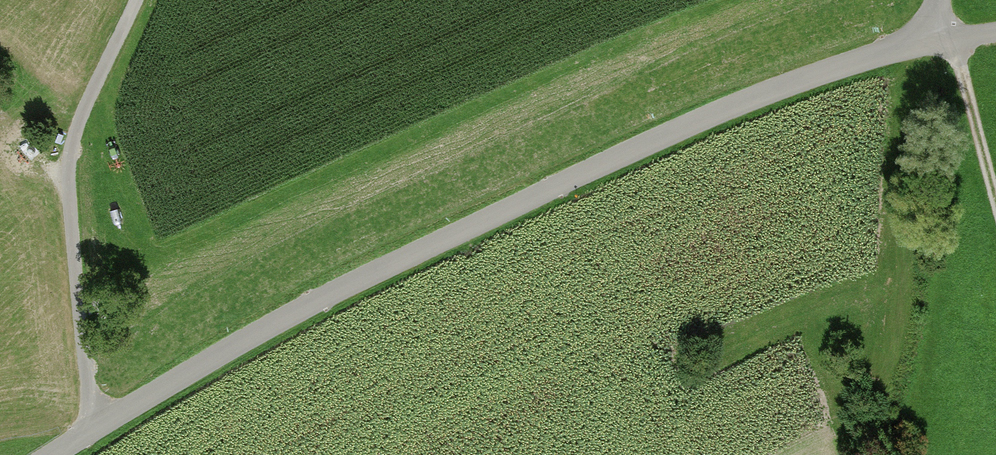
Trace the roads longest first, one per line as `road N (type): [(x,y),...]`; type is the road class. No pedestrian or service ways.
road 1 (unclassified): [(52,454),(332,294),(639,147),(827,72),(937,39)]
road 2 (track): [(136,0),(91,91),(70,162),(96,427)]
road 3 (track): [(995,184),(962,64),(937,39)]

